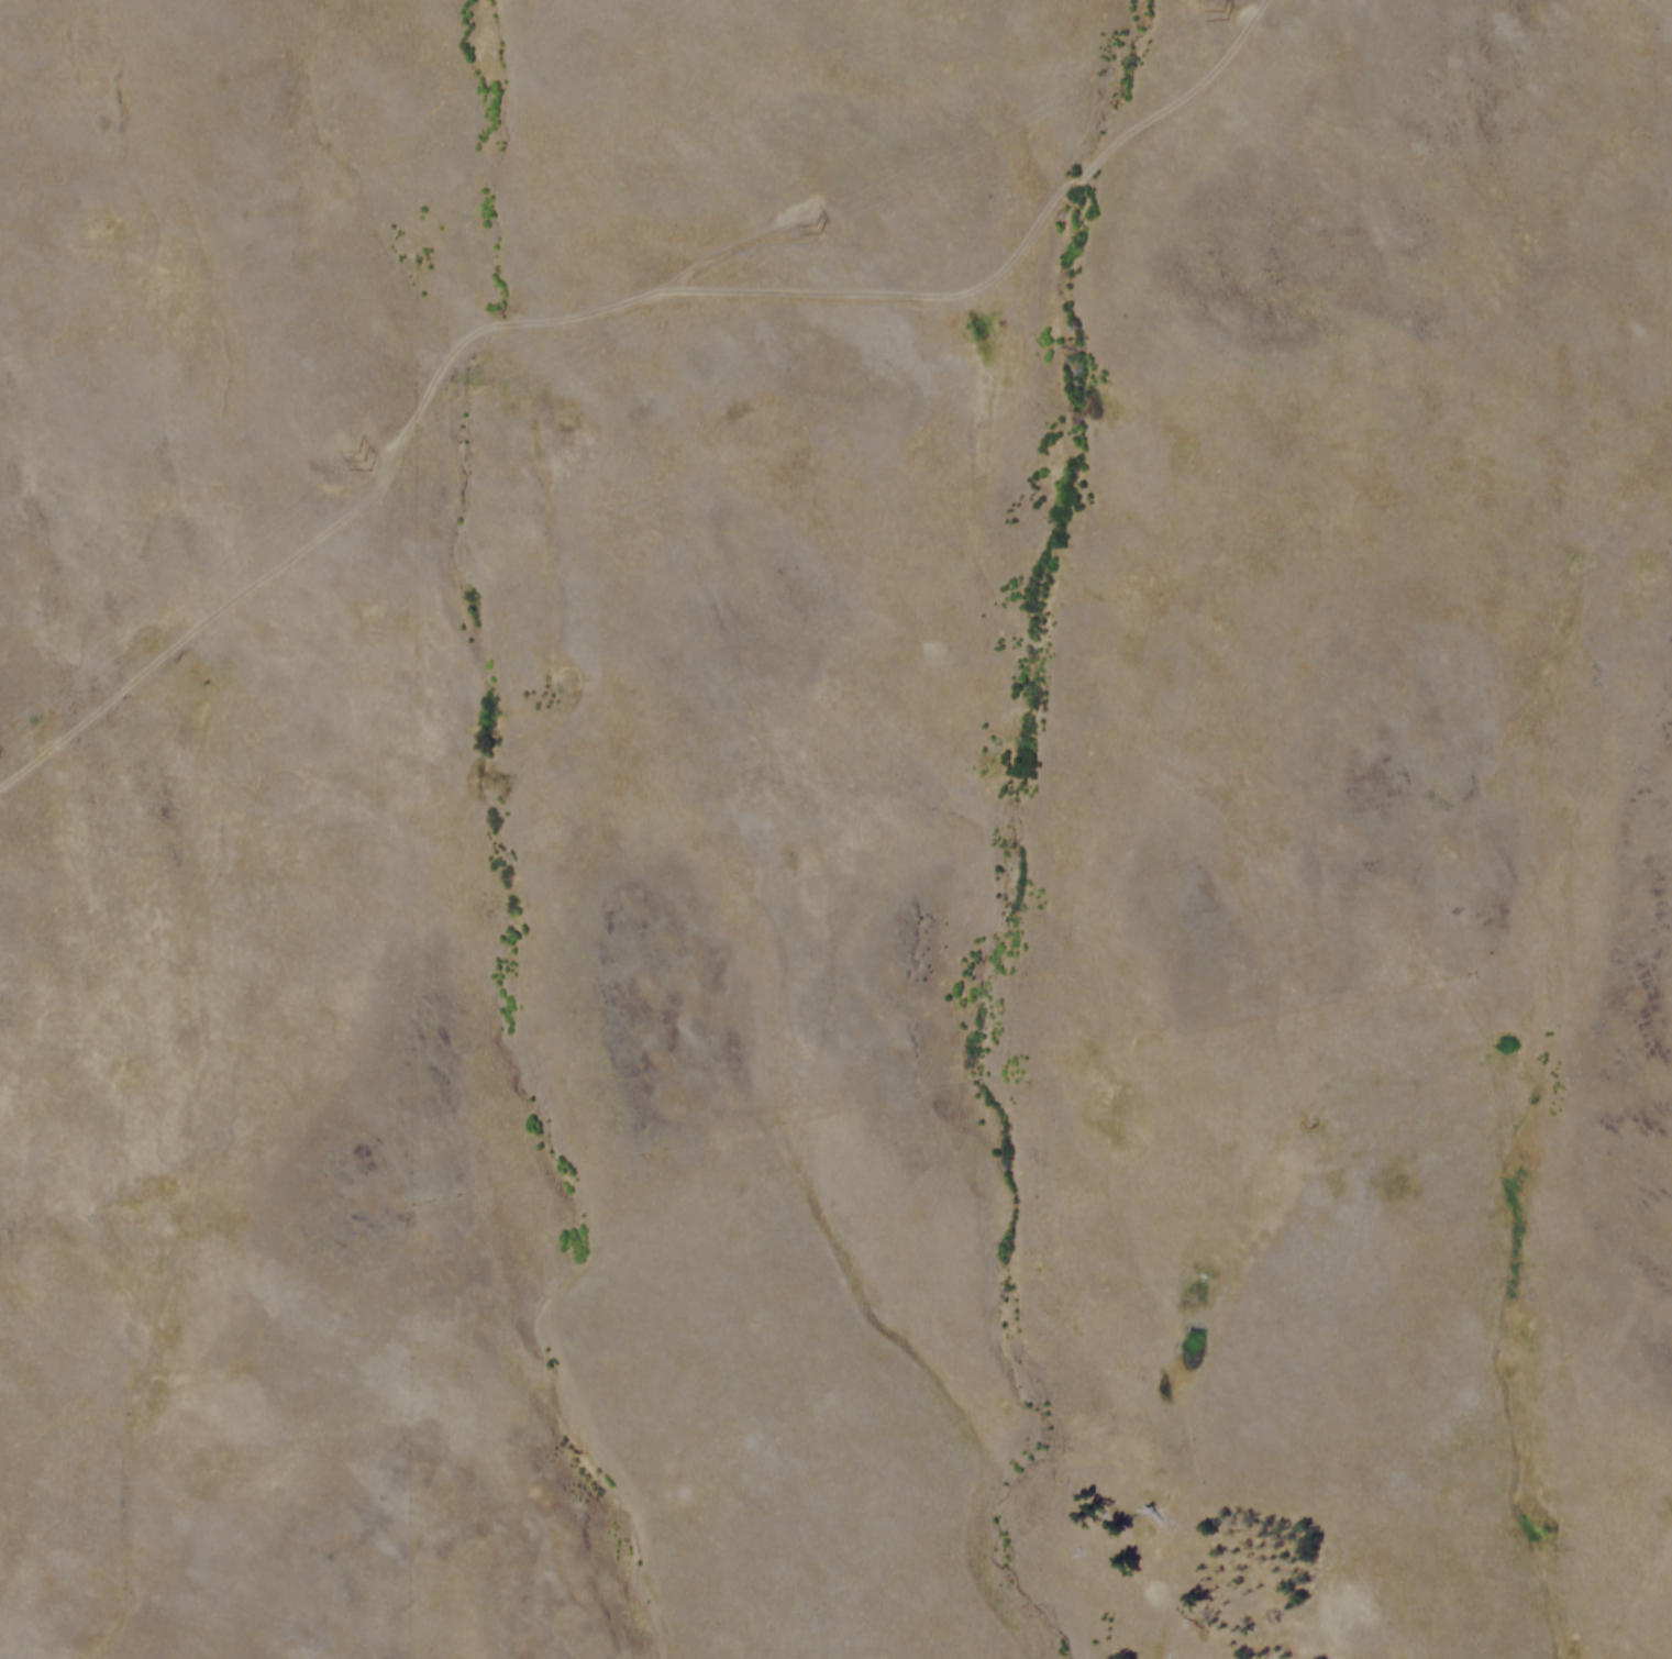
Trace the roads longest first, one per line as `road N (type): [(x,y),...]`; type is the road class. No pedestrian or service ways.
road 1 (track): [(1264,0),(1202,78),(1084,165),(981,286),(930,295),(669,289),(580,314),(494,322),(469,331),(443,356),(370,496)]
road 2 (track): [(370,496),(0,785)]
road 3 (track): [(645,291),(811,211)]

